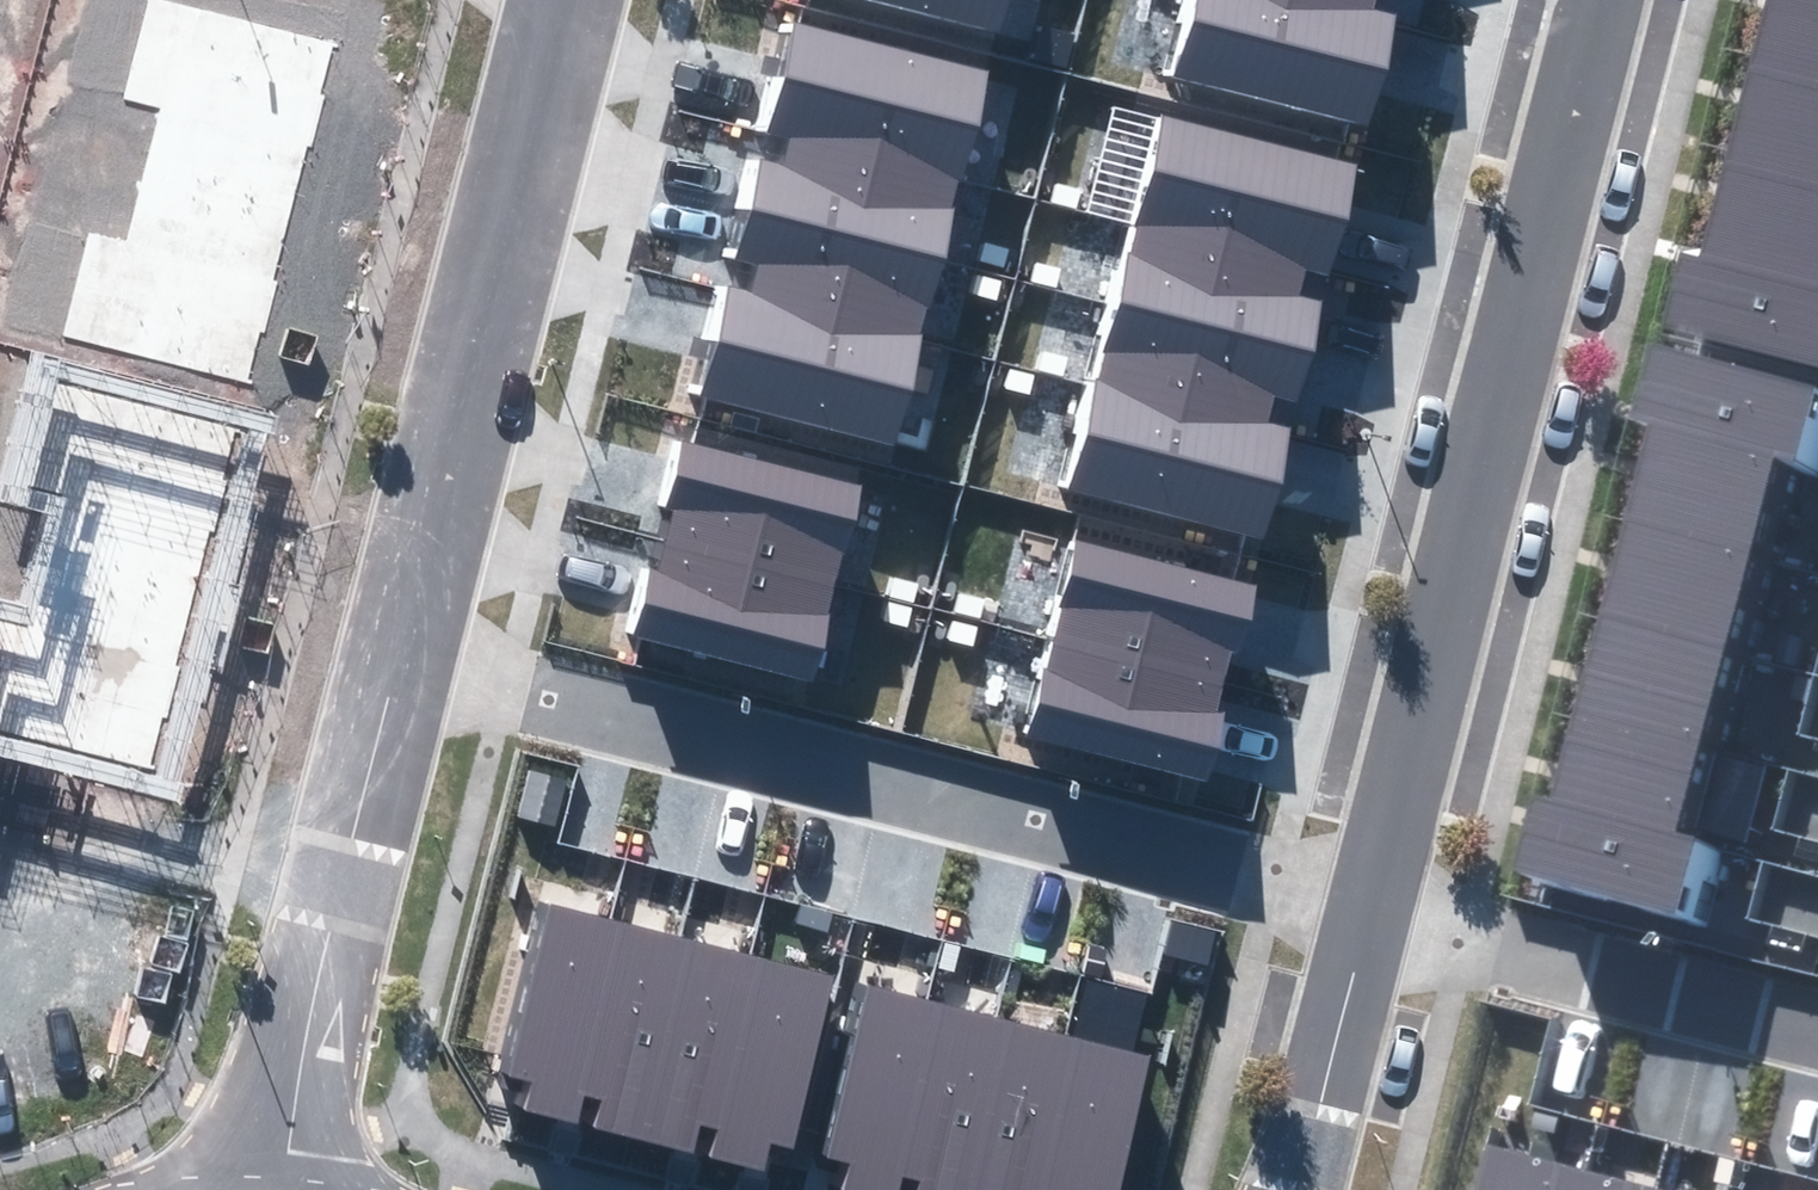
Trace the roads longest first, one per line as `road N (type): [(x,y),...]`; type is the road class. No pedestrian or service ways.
road 1 (residential): [(402,651),(1370,891)]
road 2 (residential): [(1597,0),(1370,891)]
road 3 (residential): [(567,0),(402,651)]
road 4 (residential): [(402,651),(308,1026),(288,1189)]
road 5 (residential): [(1370,891),(1817,1014)]
road 6 (residential): [(1370,891),(1293,1189)]

